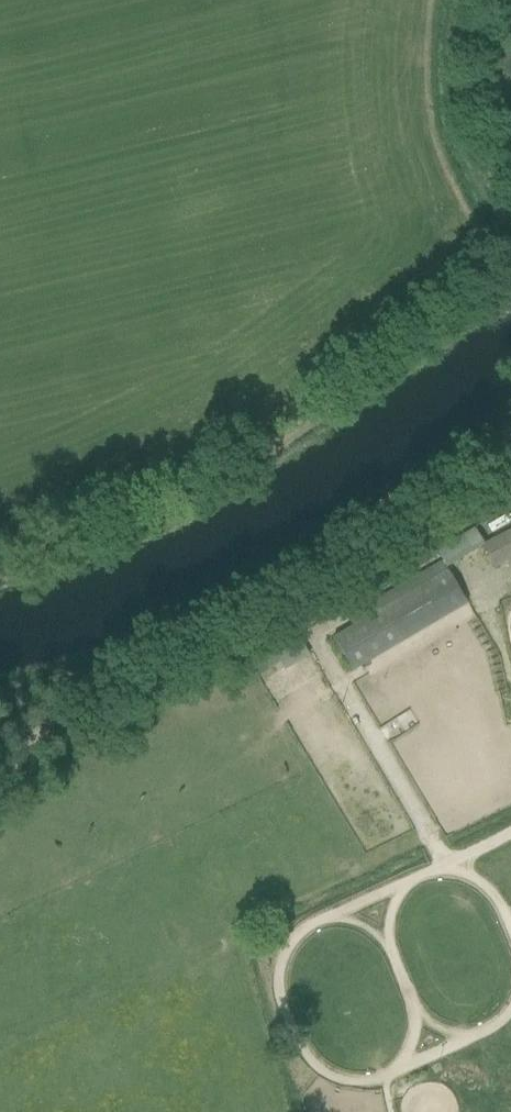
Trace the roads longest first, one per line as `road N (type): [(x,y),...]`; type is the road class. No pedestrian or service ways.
road 1 (track): [(0,586),(86,566),(237,487),(510,286)]
road 2 (track): [(116,648),(256,586),(510,416)]
road 3 (track): [(0,752),(116,648)]

